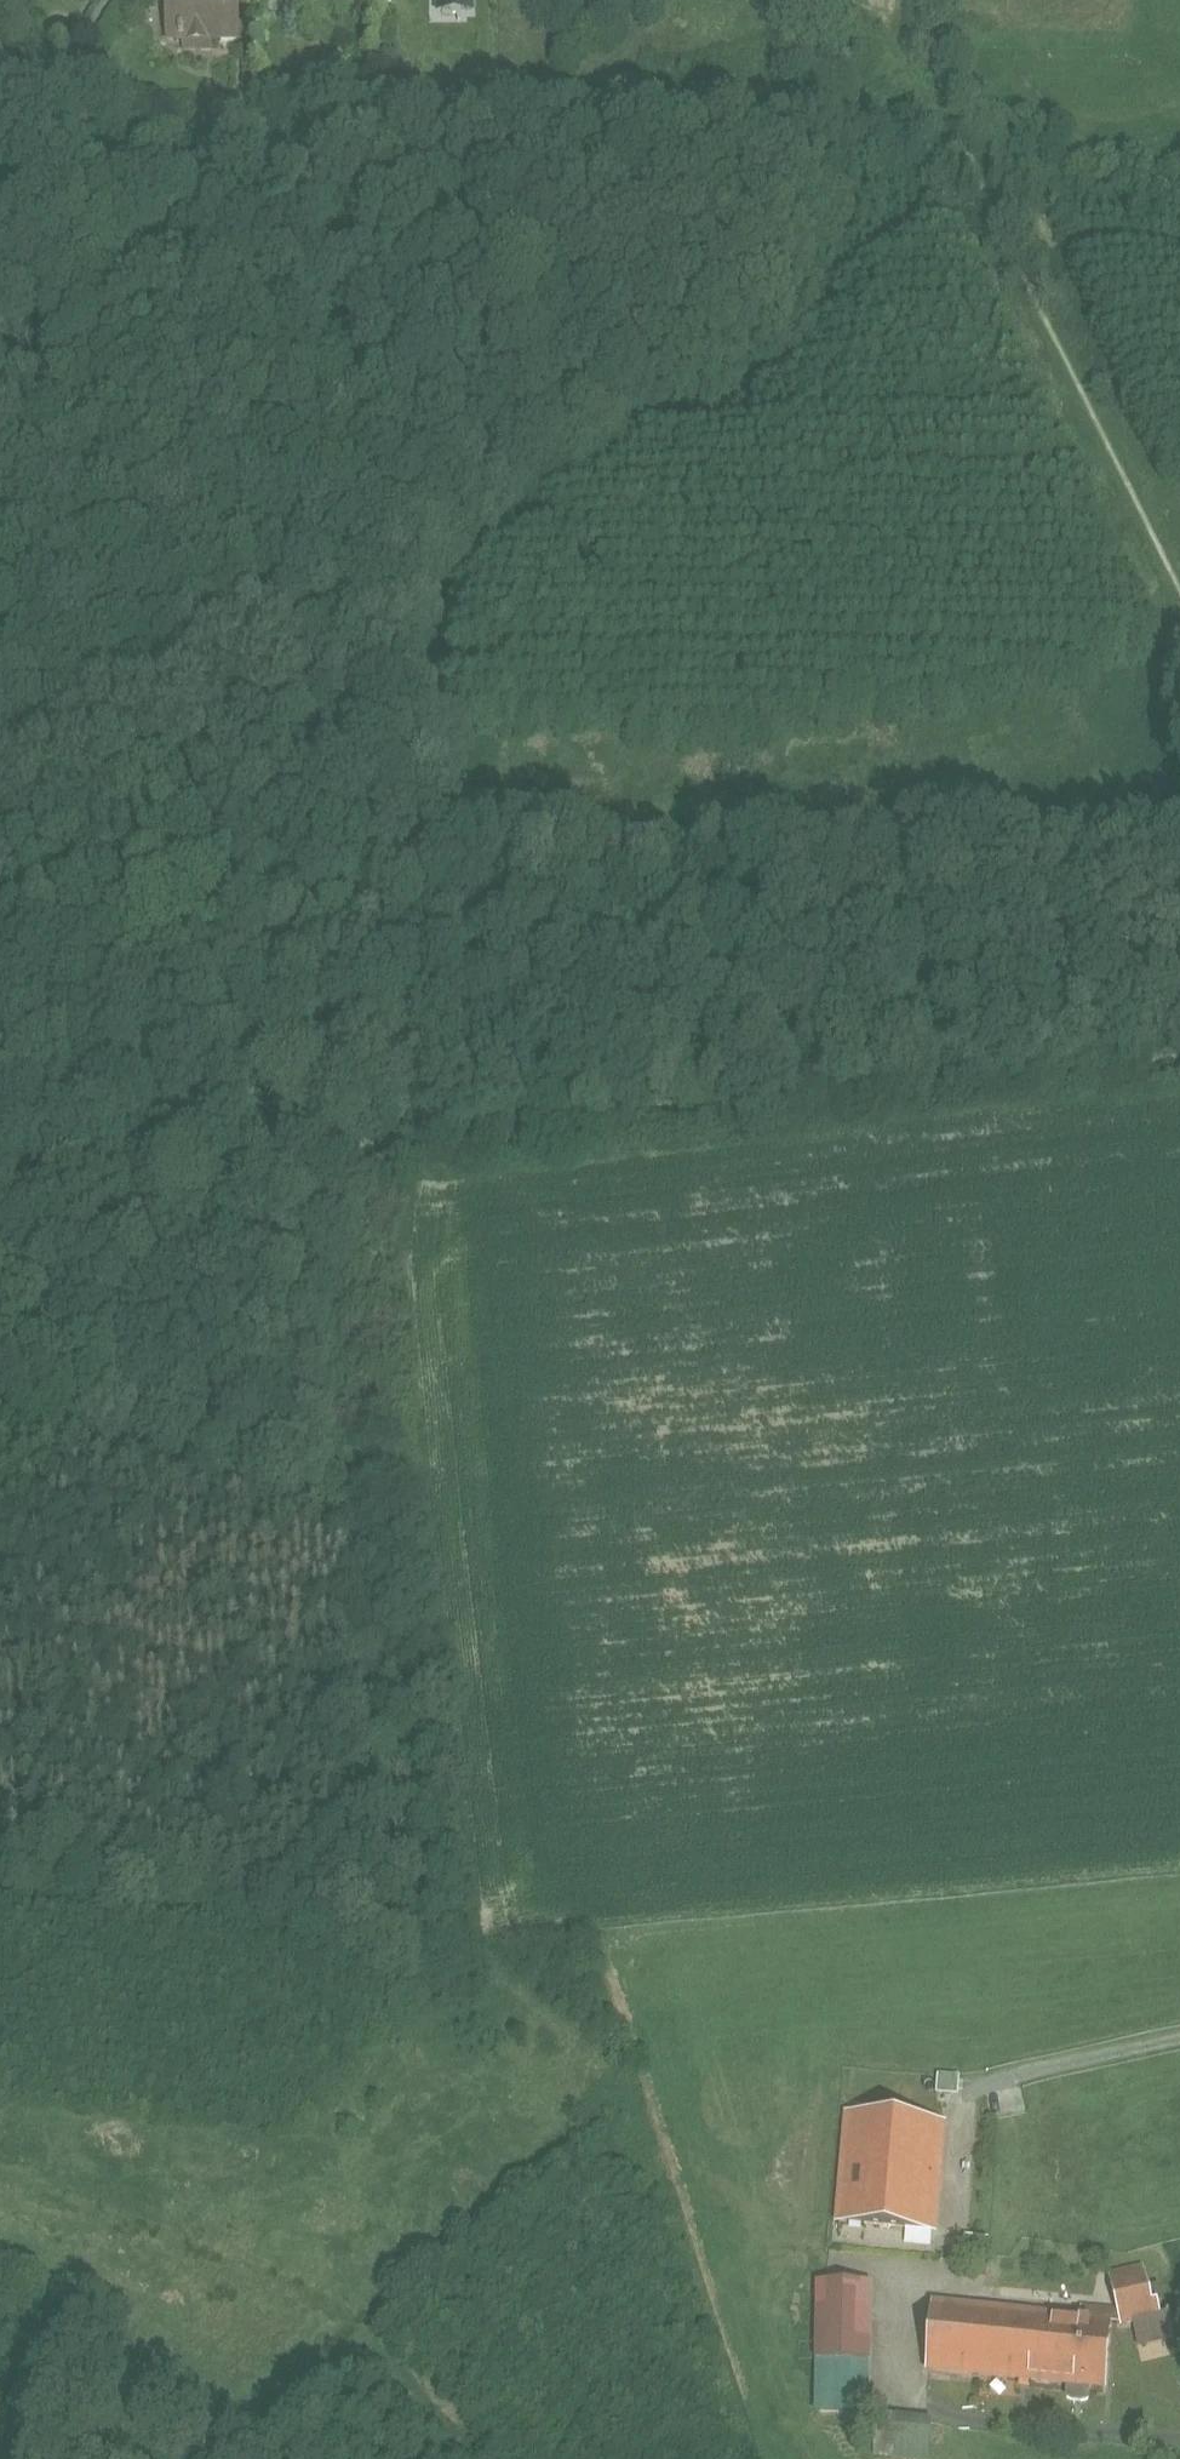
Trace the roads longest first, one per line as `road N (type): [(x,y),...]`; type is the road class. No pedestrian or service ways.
road 1 (unclassified): [(914,2401),(932,2418),(962,2426),(1179,2446)]

